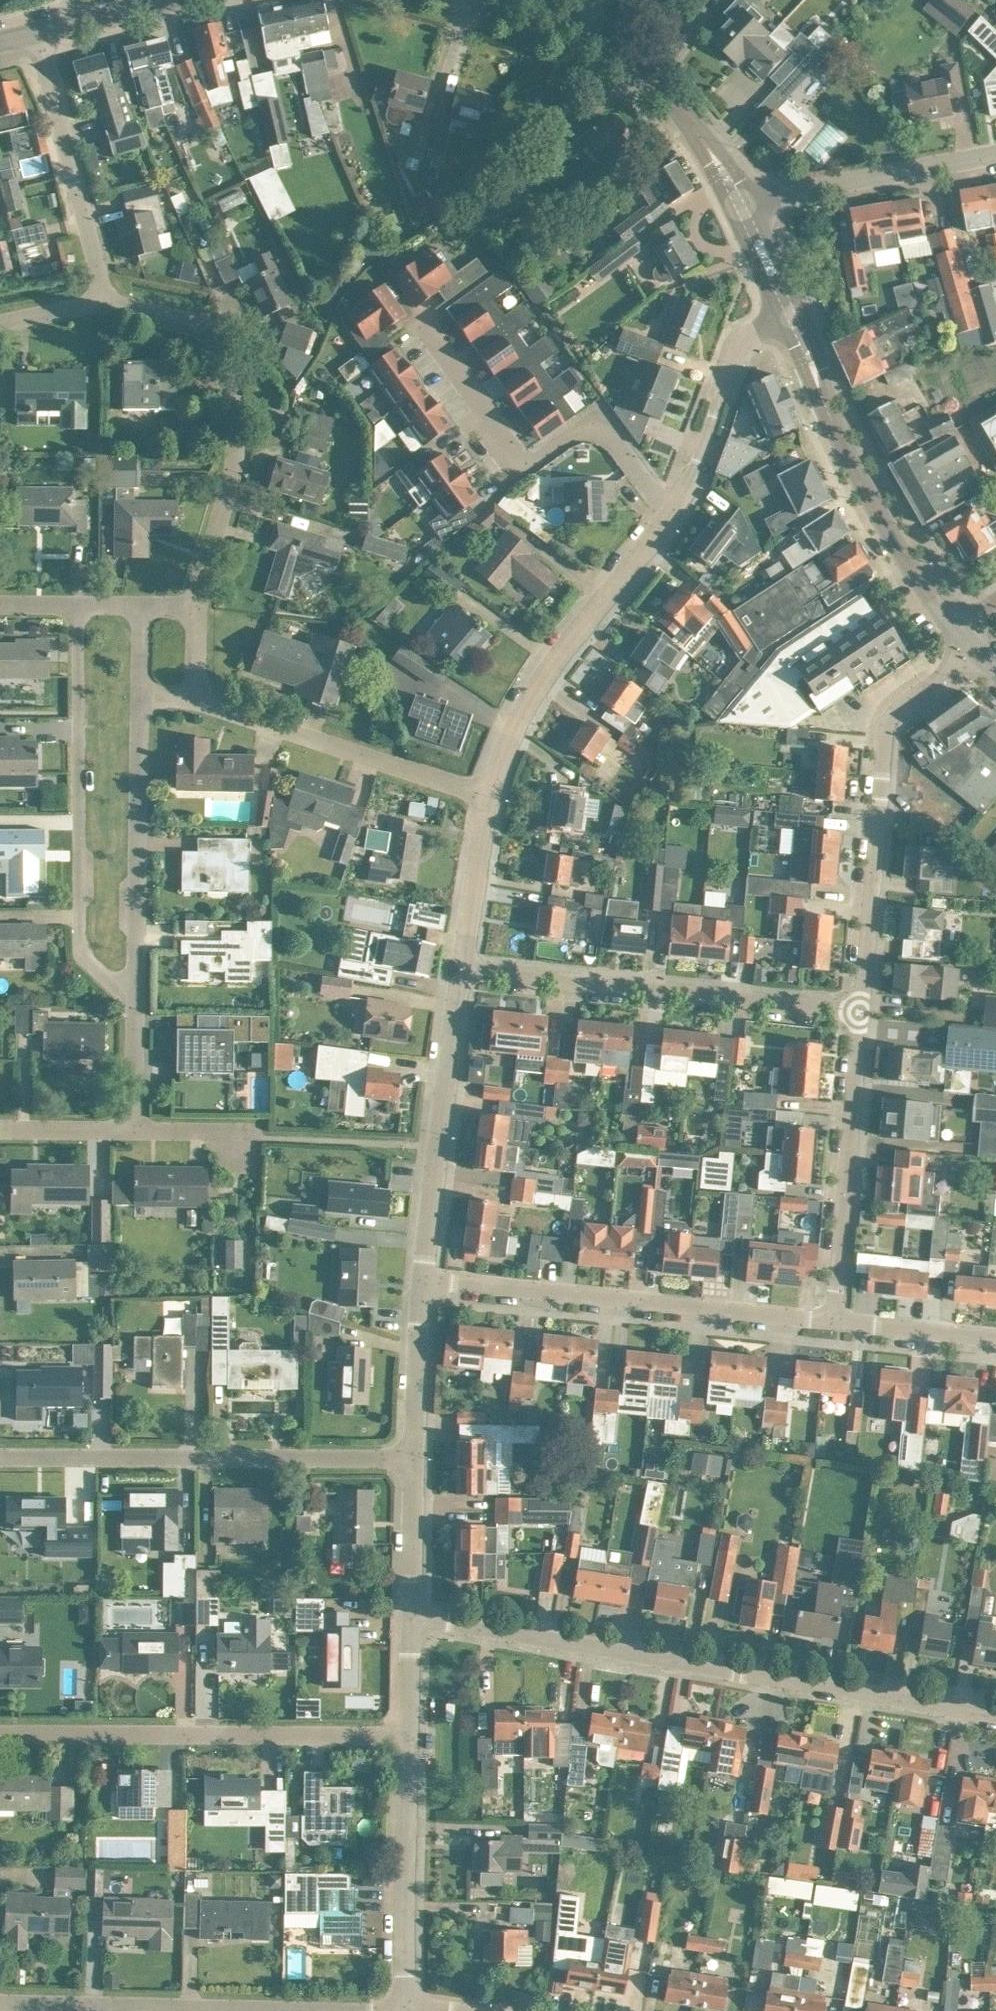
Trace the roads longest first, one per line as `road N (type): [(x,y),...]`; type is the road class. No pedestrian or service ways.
road 1 (residential): [(995,1715),(410,1614)]
road 2 (residential): [(135,997),(102,971),(80,936),(80,605)]
road 3 (unclassified): [(413,1459),(0,1457)]
road 4 (residential): [(422,1279),(832,1321)]
road 5 (residential): [(0,1733),(409,1732)]
road 6 (unclassified): [(860,1011),(886,729),(896,708),(975,653)]
road 7 (unclassified): [(860,1011),(461,970)]
road 8 (residential): [(672,515),(596,417),(519,468),(415,316)]
road 9 (unclassified): [(200,606),(239,469),(237,371),(220,335),(187,313),(112,304)]
road 10 (tertiary): [(786,310),(892,540),(957,632)]
road 11 (unclassified): [(489,795),(546,674),(672,515)]
road 12 (residential): [(409,2010),(95,2004)]
road 13 (unclassified): [(422,1279),(461,970)]
road 14 (unclassified): [(832,1321),(860,1011)]
road 15 (residential): [(489,795),(197,700)]
road 16 (residential): [(135,997),(140,695)]
road 17 (tertiary): [(538,0),(644,72),(695,127),(743,204)]
road 18 (unclassified): [(112,304),(46,32)]
road 19 (unclassified): [(409,2010),(409,1732)]
road 20 (residential): [(743,204),(995,158)]
road 21 (unclassified): [(672,515),(736,341),(786,310)]
road 22 (unclassified): [(413,1459),(422,1279)]
road 23 (unclassified): [(461,970),(489,795)]
road 24 (residential): [(832,1321),(995,1338)]
road 25 (unclassified): [(410,1614),(413,1459)]
road 26 (tertiary): [(183,0),(46,32)]
road 27 (residential): [(0,1129),(134,1128)]
road 28 (residential): [(134,1128),(135,997)]
road 29 (residential): [(134,1128),(255,1131)]

